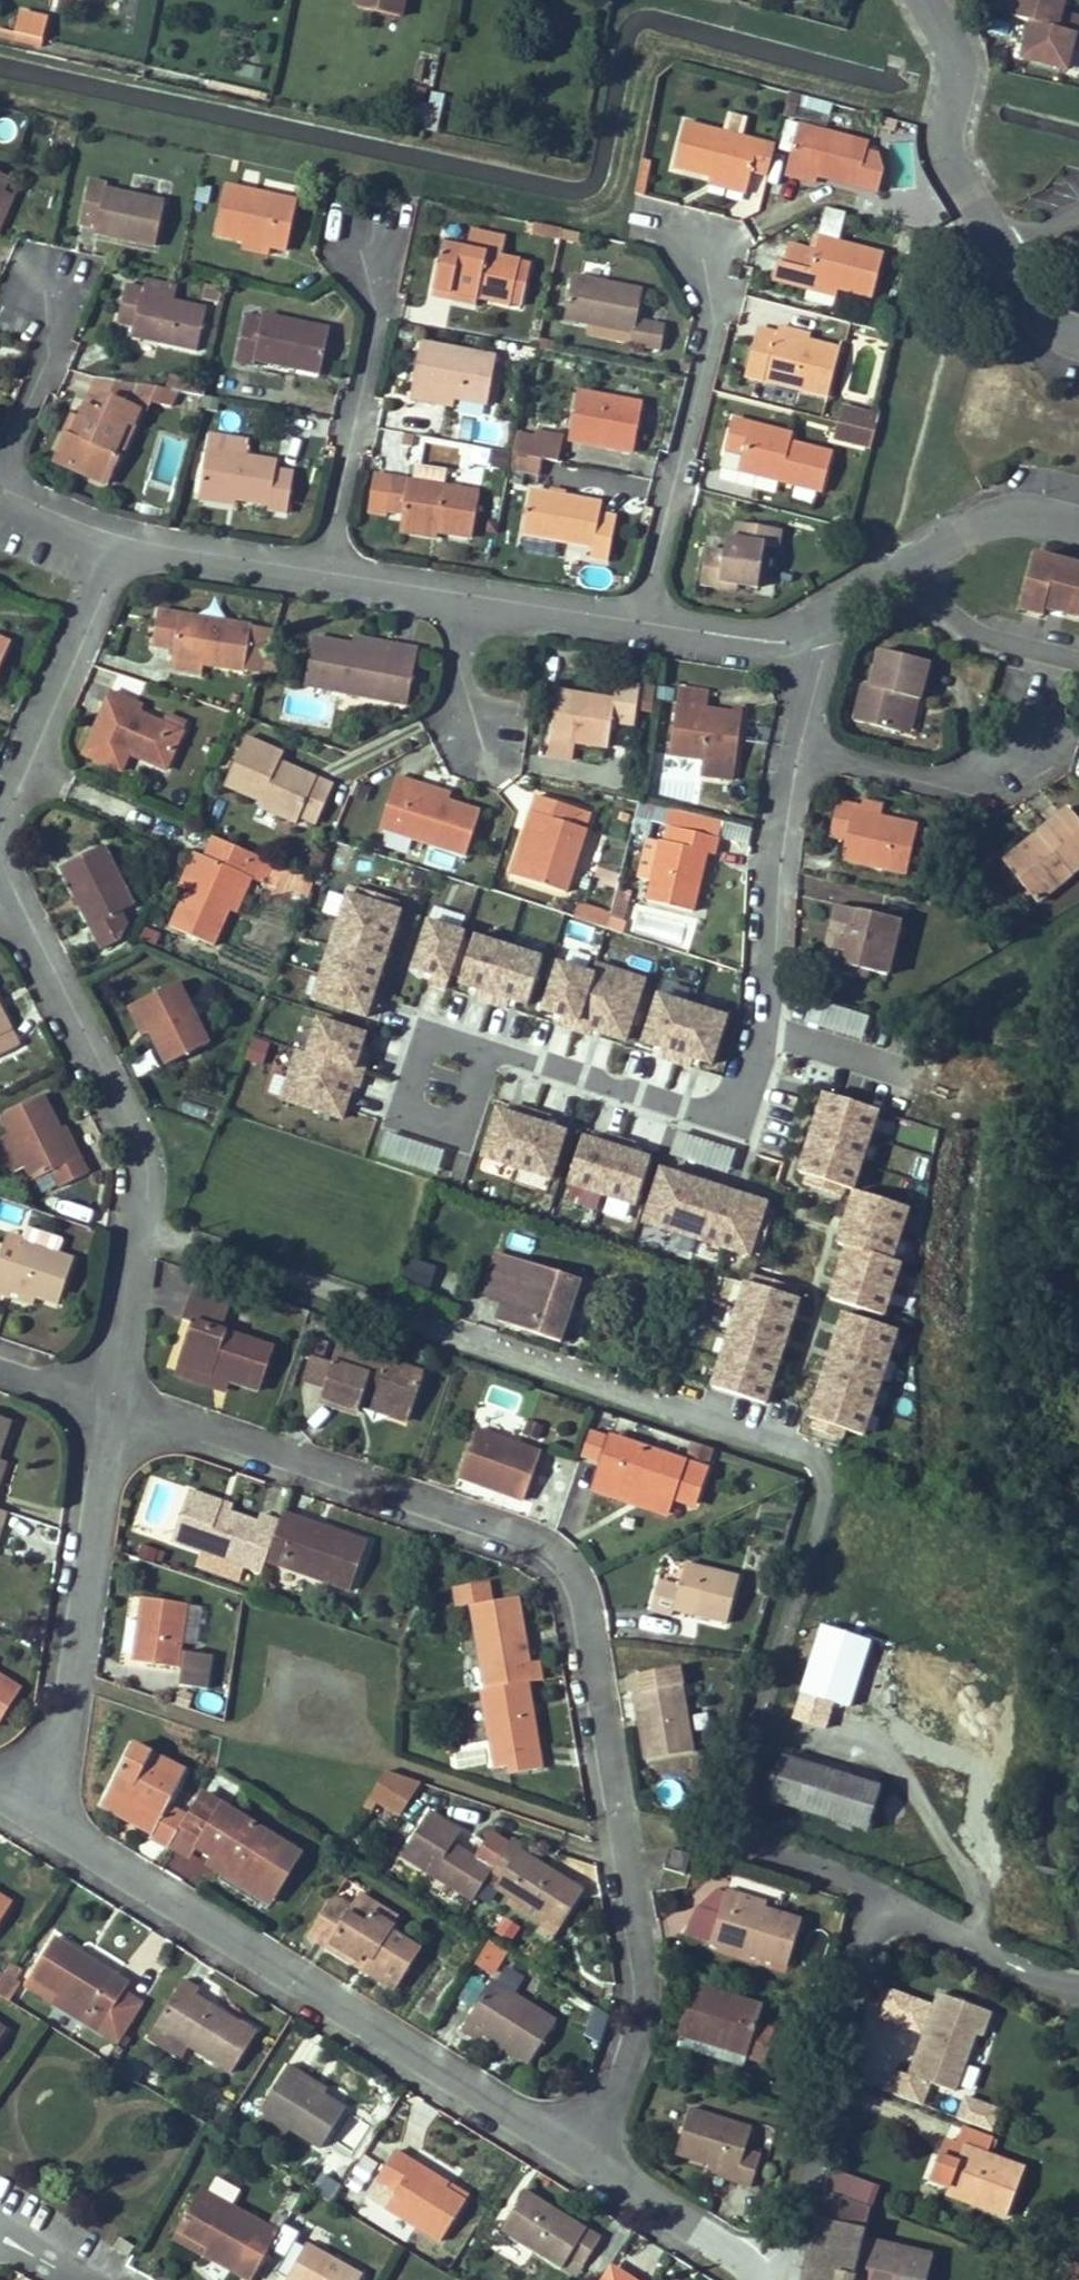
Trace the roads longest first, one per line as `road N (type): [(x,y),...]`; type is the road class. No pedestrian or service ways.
road 1 (residential): [(135,1227),(804,1457),(820,1474),(823,1496),(744,1744),(743,1827),(771,1850),(851,1878),(889,1905)]
road 2 (residential): [(111,1396),(542,1549),(570,1573),(650,2009),(581,2145)]
road 3 (residential): [(122,547),(752,647),(816,627),(987,521),(1019,517),(1078,531)]
road 4 (residential): [(30,1808),(581,2145)]
road 5 (unknown): [(765,1029),(906,1075),(939,1092),(956,1118),(932,1326),(939,1471)]
road 6 (residential): [(111,1396),(51,1762),(30,1808)]
road 7 (residential): [(769,2279),(795,2236),(866,1938),(889,1905)]
road 8 (residential): [(0,882),(127,1115),(142,1169),(135,1227)]
road 9 (residential): [(122,547),(0,816)]
road 10 (residential): [(927,0),(959,74),(948,149),(997,237)]
road 11 (residential): [(581,2145),(758,2279)]
road 12 (residential): [(889,1905),(1048,1984),(1078,1987)]
road 13 (residential): [(135,1227),(111,1396)]
road 14 (residential): [(0,499),(122,547)]

